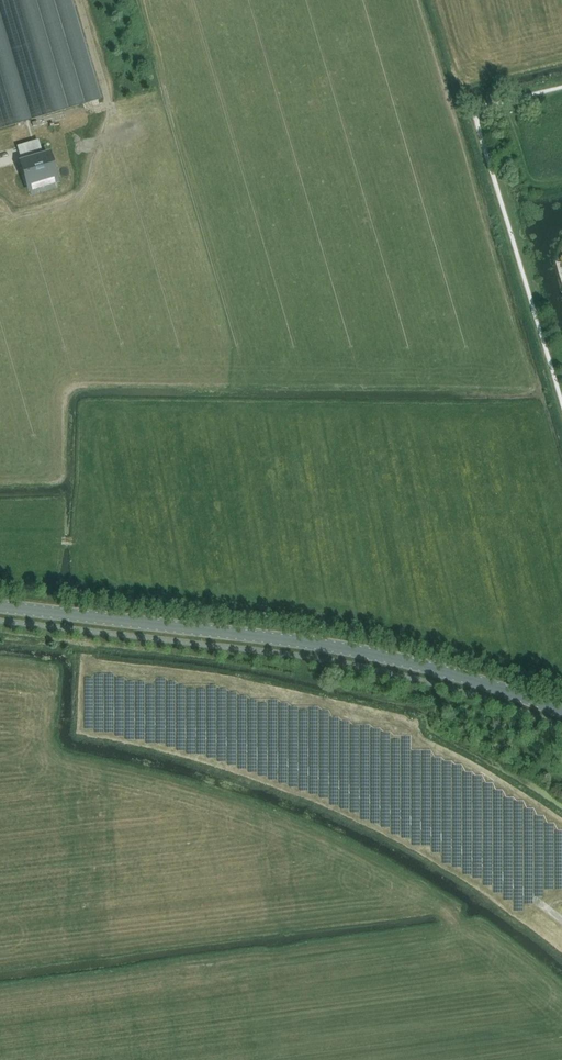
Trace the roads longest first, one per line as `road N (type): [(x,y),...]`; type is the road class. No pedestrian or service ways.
road 1 (secondary): [(561,711),(472,679),(329,645),(0,606)]
road 2 (track): [(0,135),(114,101),(84,0)]

